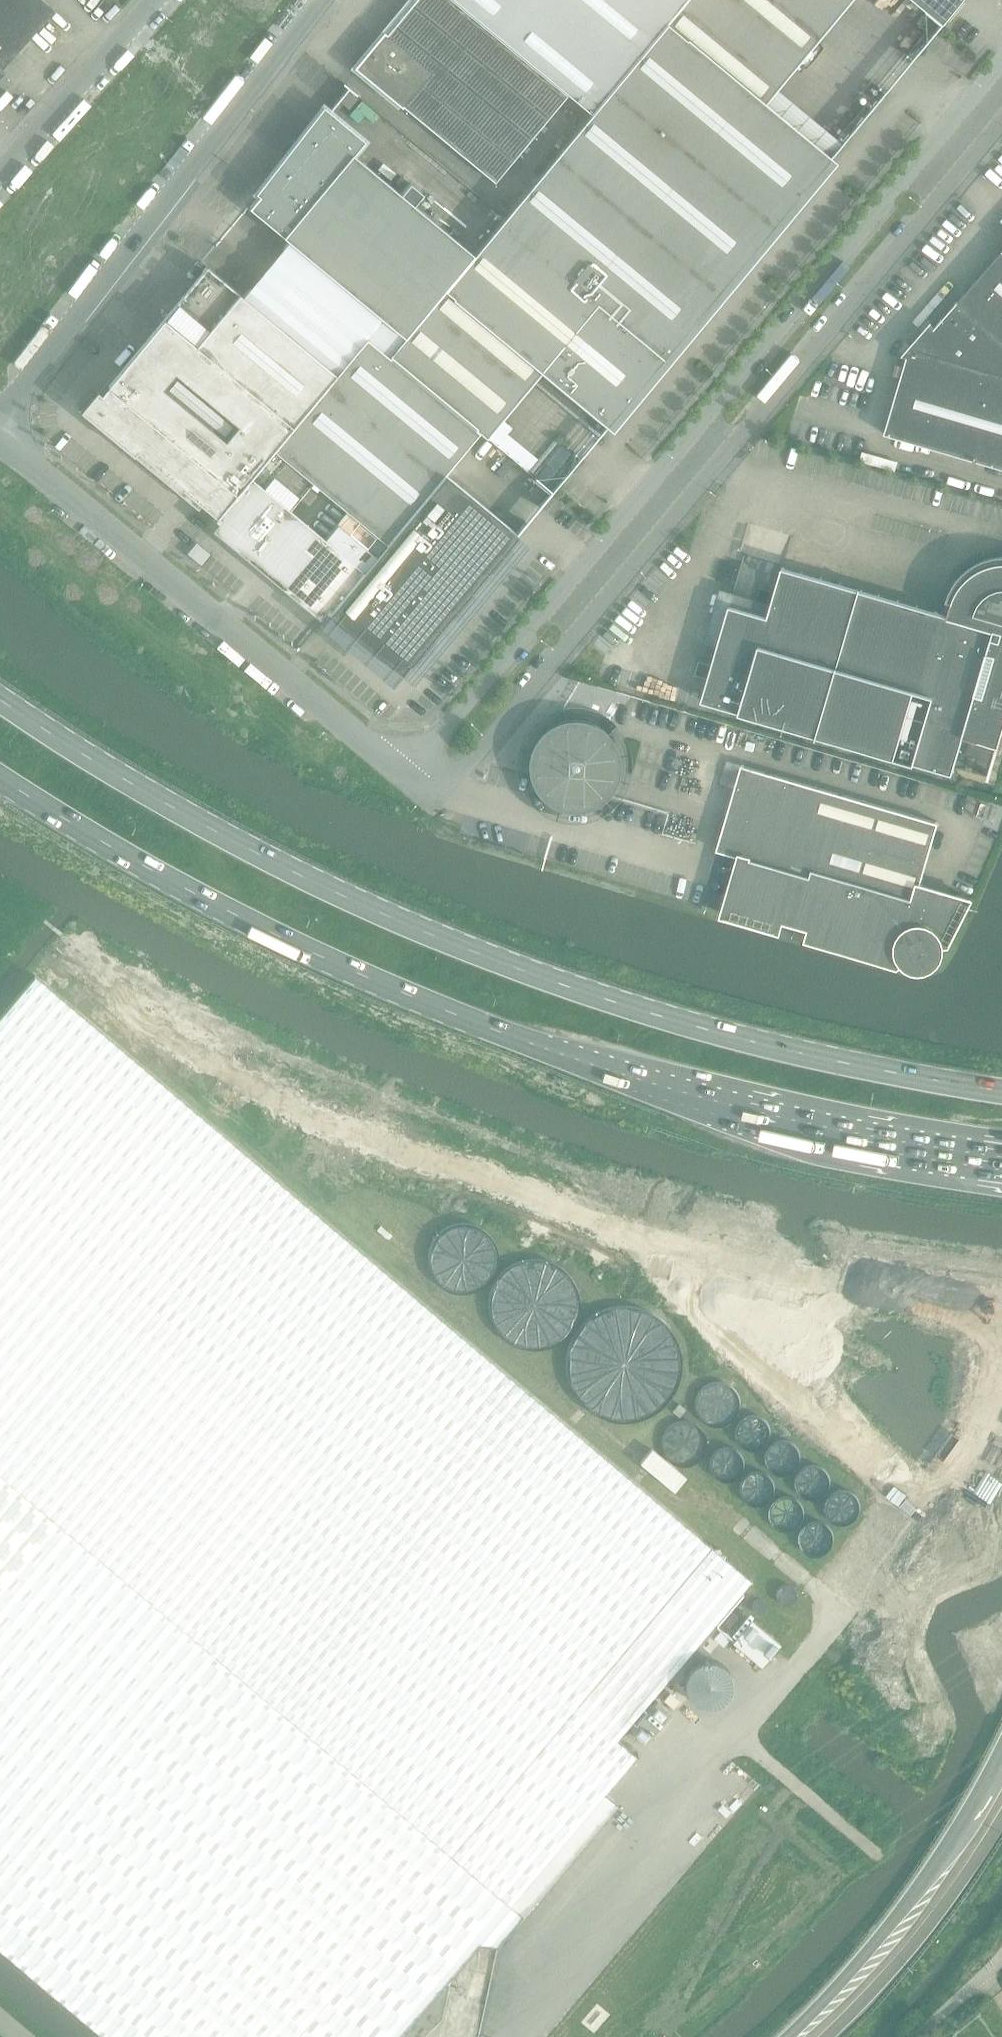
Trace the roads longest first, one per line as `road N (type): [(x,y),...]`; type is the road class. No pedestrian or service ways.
road 1 (primary): [(0,891),(272,1069),(437,1154),(678,1254),(1001,1346)]
road 2 (primary): [(1001,1157),(814,1124),(565,1058),(466,1019),(345,959),(218,880),(51,768),(0,724)]
road 3 (primary): [(0,779),(239,948),(448,1061),(606,1124),(841,1184),(1001,1213)]
road 4 (primary): [(1001,1093),(837,1064),(705,1029),(401,908),(85,736),(0,668)]
road 5 (primary): [(1001,1289),(854,1254),(608,1174),(351,1058),(92,915)]
road 6 (unclassified): [(1001,58),(405,770)]
road 7 (unclassified): [(405,770),(436,796),(1001,121)]
road 8 (unclassified): [(405,770),(0,436)]
road 9 (unclassified): [(0,414),(319,0)]
road 10 (primary): [(1001,1655),(964,1748),(901,1863),(766,2036)]
road 11 (primary): [(819,2036),(906,1932),(1001,1765)]
road 12 (unclassified): [(146,0),(0,164)]
road 13 (primary): [(0,821),(92,915)]

